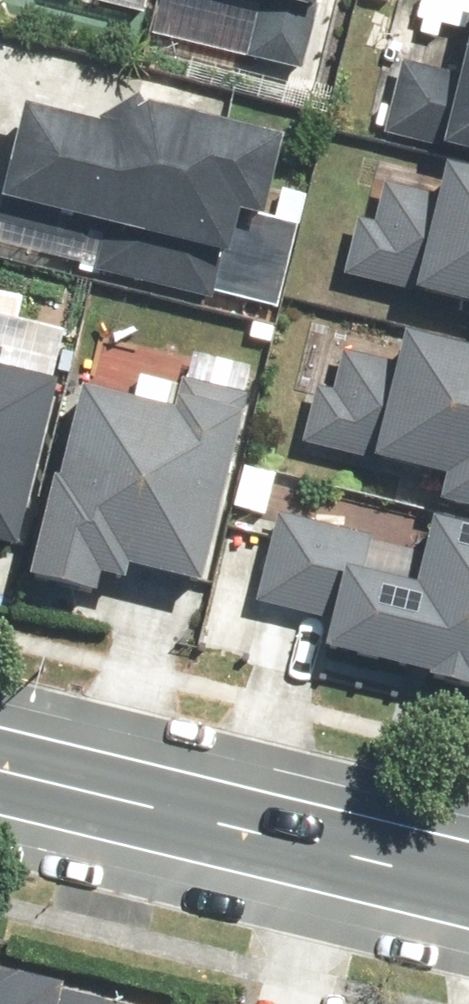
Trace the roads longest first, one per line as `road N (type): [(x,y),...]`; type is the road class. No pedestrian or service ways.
road 1 (secondary): [(0,763),(468,877)]

